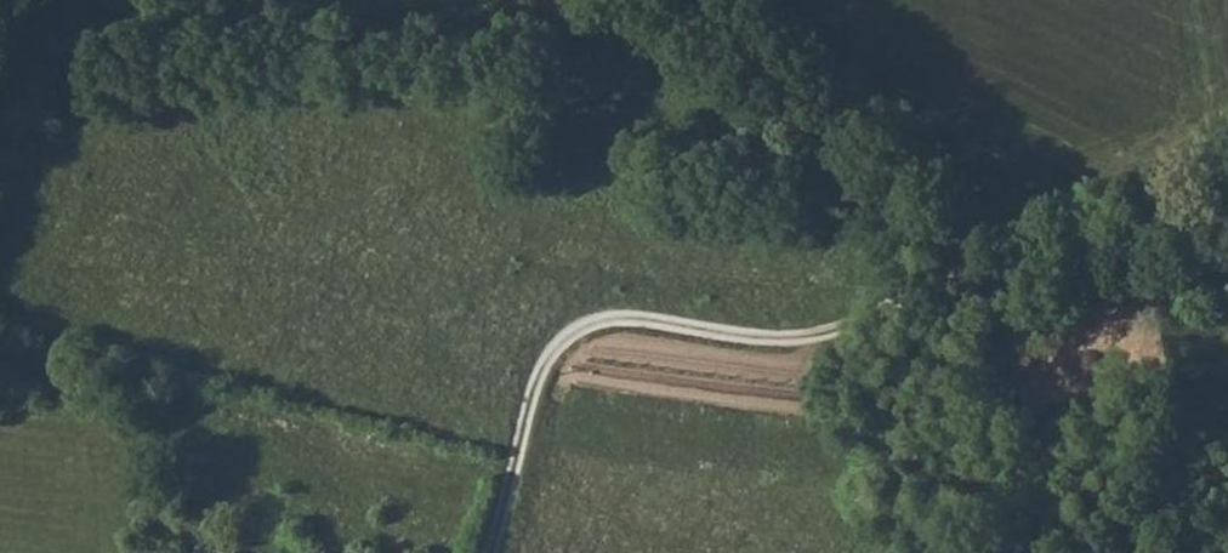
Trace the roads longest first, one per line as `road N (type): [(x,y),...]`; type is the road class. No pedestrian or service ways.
road 1 (track): [(1227,202),(816,347),(626,321),(576,330),(539,372),(488,552)]

